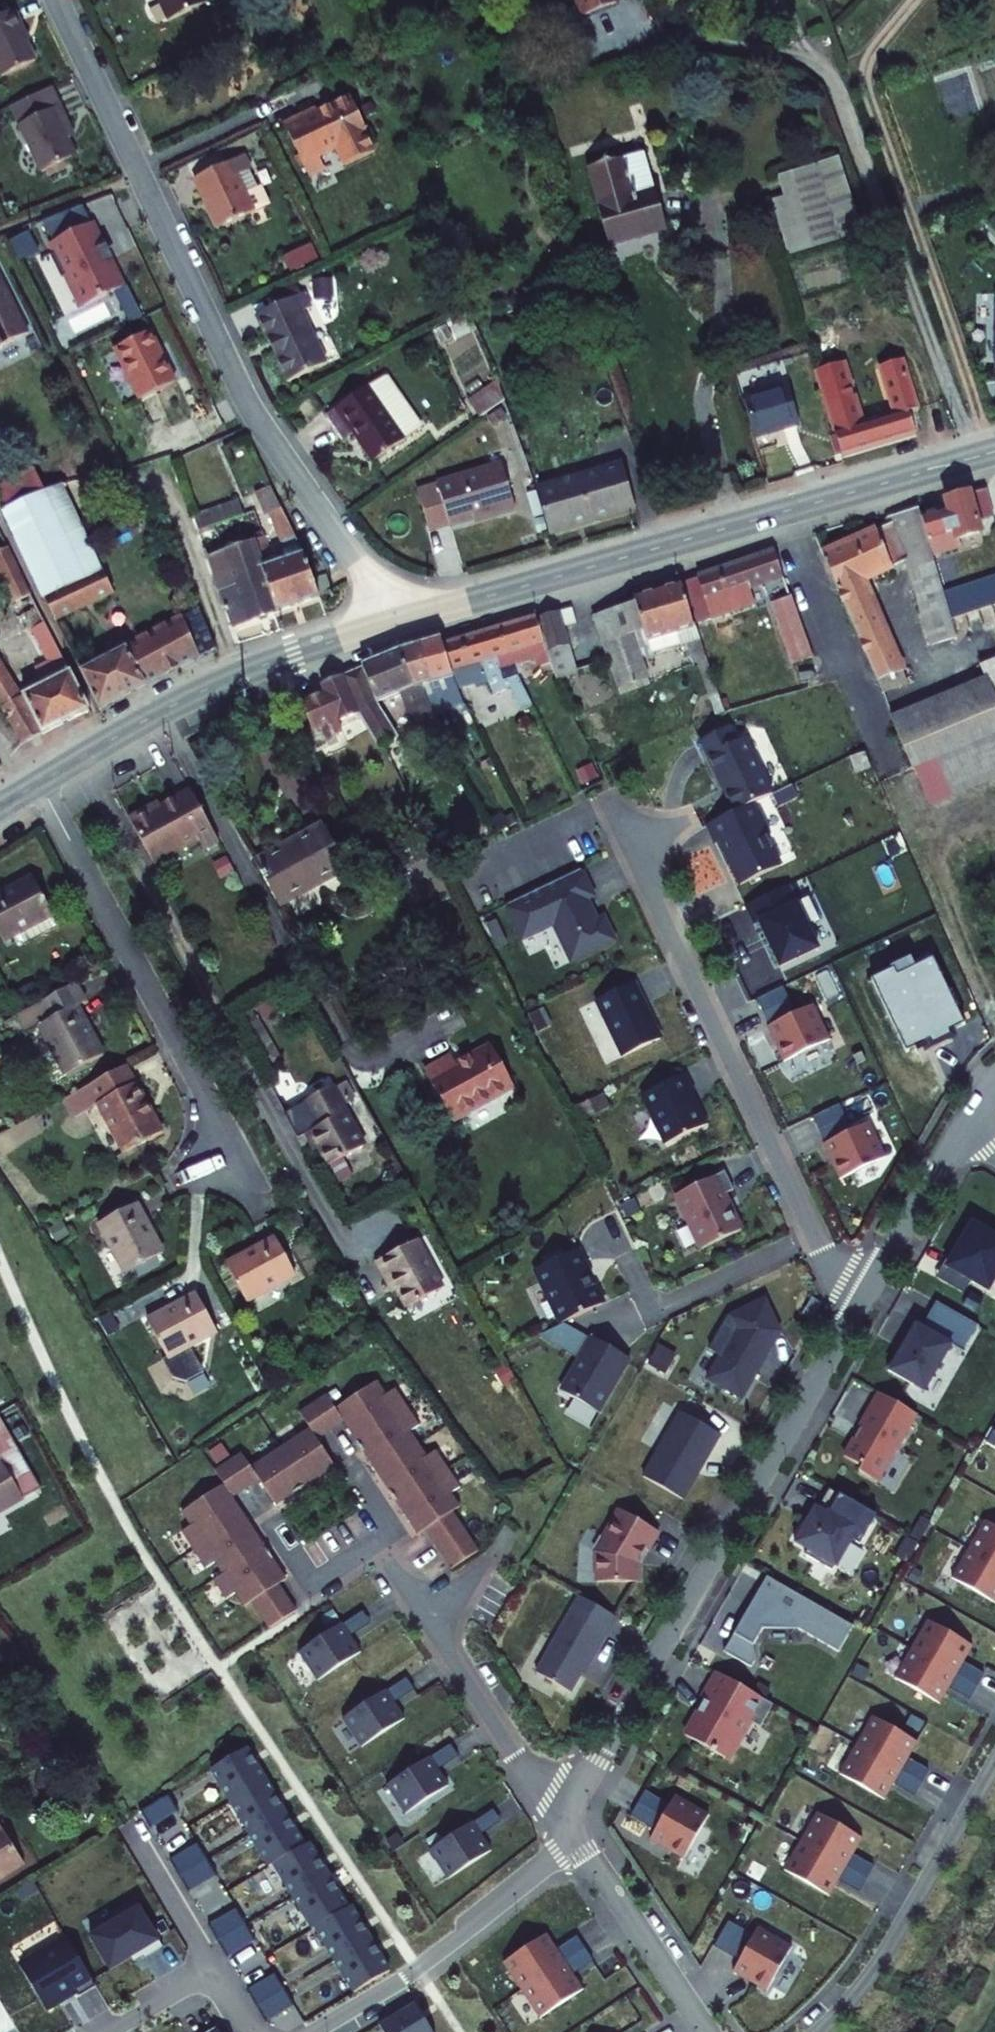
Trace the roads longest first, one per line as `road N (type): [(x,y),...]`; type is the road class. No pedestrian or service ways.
road 1 (residential): [(981,1103),(601,1757),(554,1806)]
road 2 (residential): [(60,0),(254,409),(396,622)]
road 3 (tertiary): [(994,452),(396,622)]
road 4 (residential): [(222,1161),(204,1093),(39,778)]
road 5 (tertiary): [(396,622),(202,687),(39,778)]
road 6 (residential): [(994,1764),(895,1939),(816,2031)]
road 7 (residential): [(705,2031),(554,1806)]

